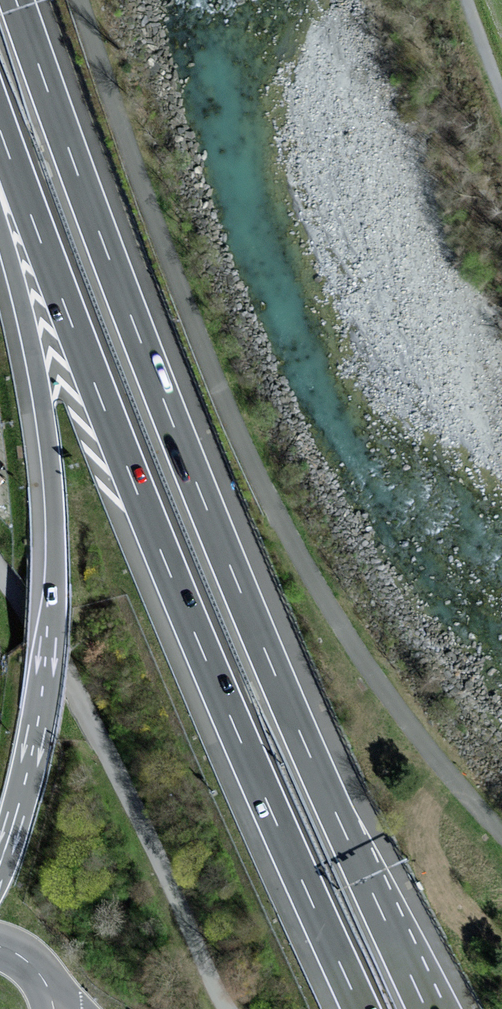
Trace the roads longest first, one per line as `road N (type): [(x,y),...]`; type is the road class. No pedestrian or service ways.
road 1 (motorway): [(427,1008),(238,585),(17,0)]
road 2 (motorway): [(0,130),(195,635),(361,1008)]
road 3 (motorway): [(0,210),(44,426),(53,585),(31,760),(0,864)]
road 4 (unclassified): [(227,1008),(53,652),(0,575)]

